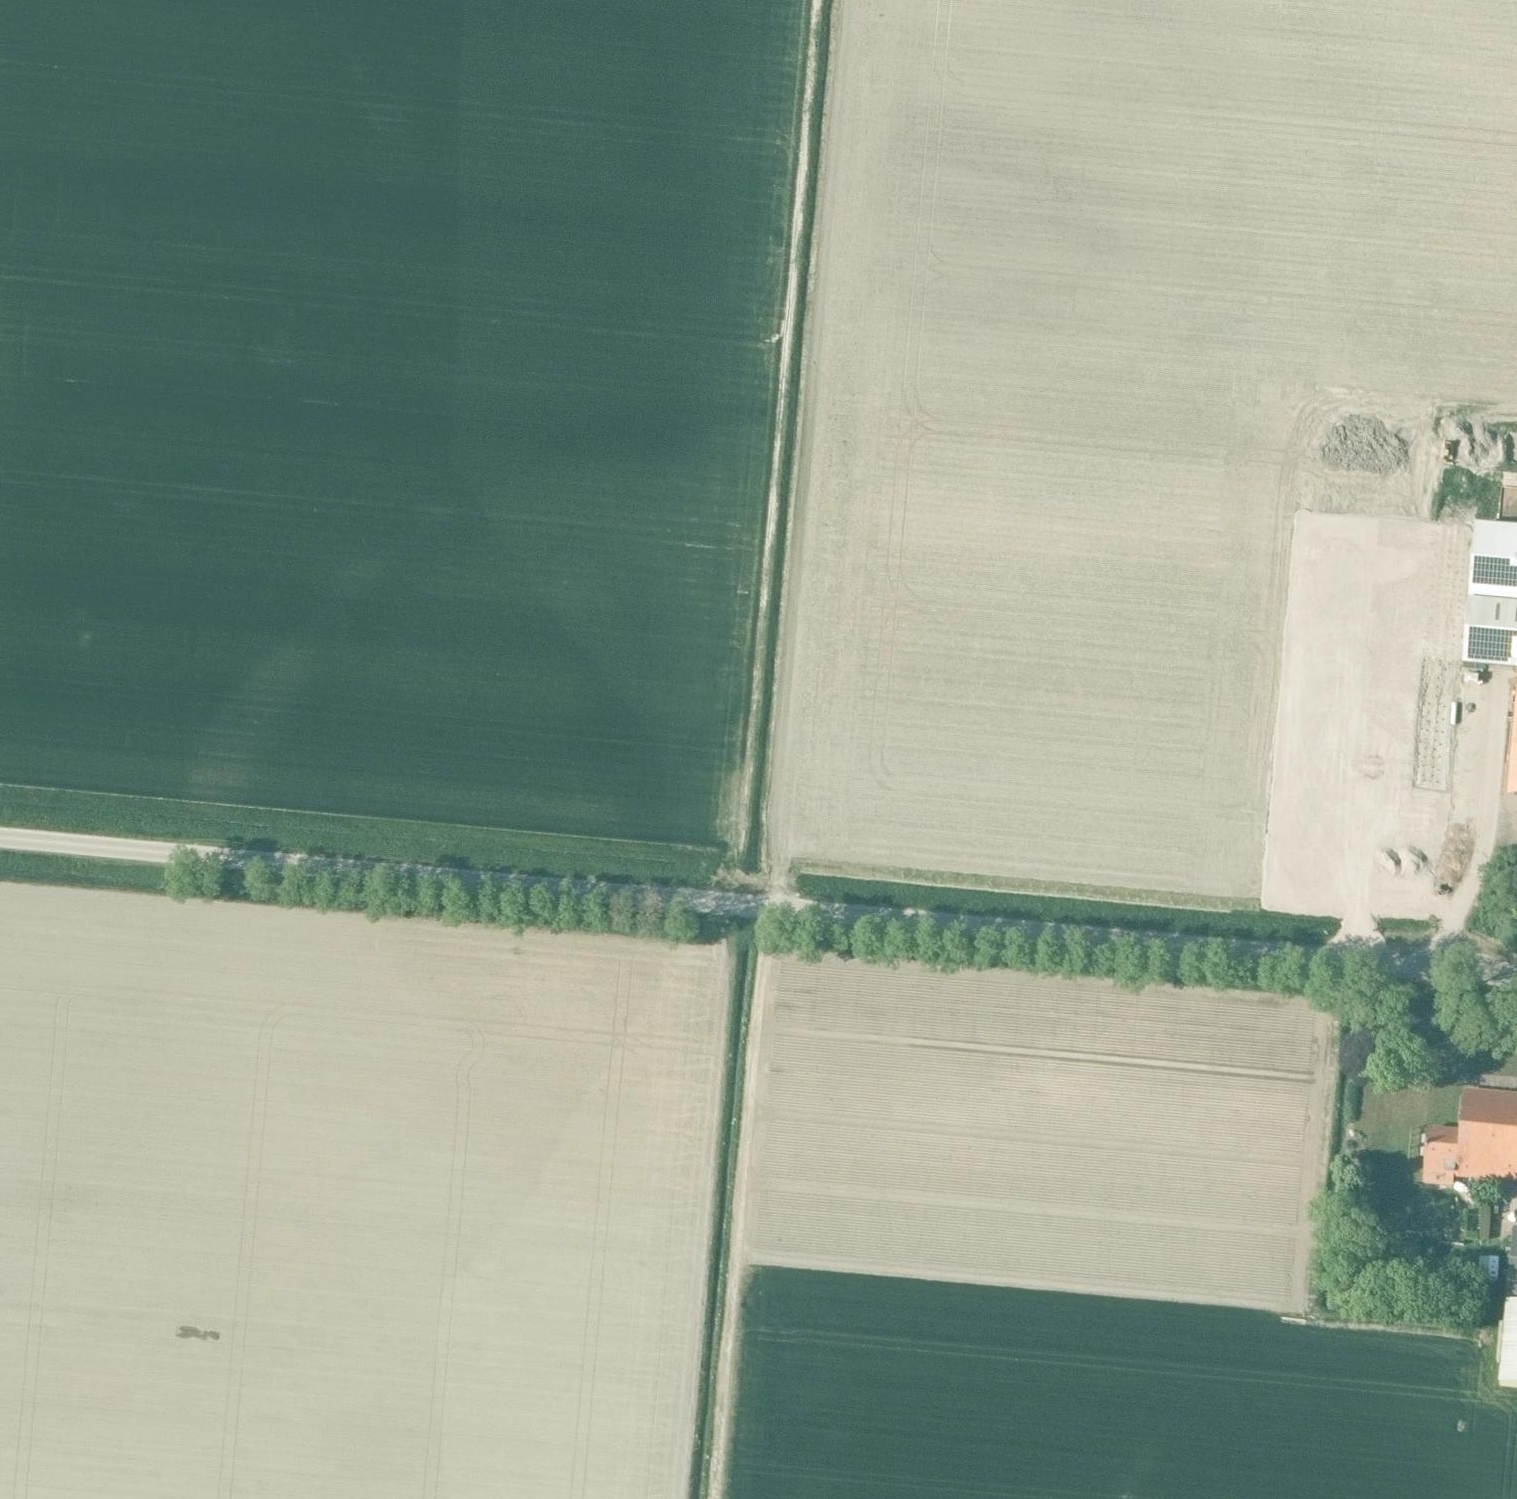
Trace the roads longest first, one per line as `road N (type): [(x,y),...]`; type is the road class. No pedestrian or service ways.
road 1 (unclassified): [(1516,976),(0,835)]

